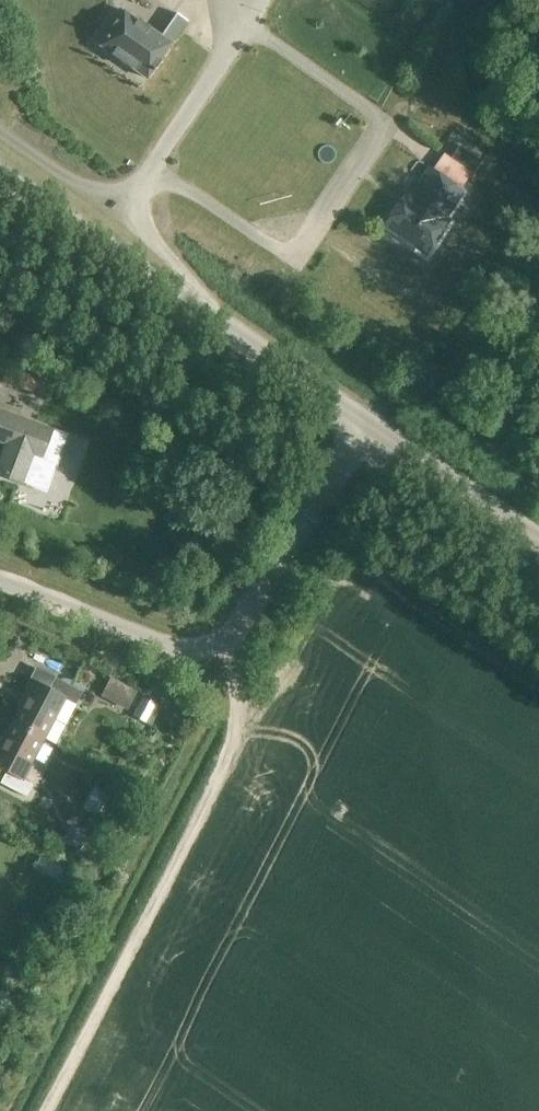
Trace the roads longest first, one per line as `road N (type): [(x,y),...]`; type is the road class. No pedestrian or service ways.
road 1 (track): [(41,1110),(242,723),(226,639)]
road 2 (unclassified): [(0,580),(173,648),(218,646),(369,429)]
road 3 (unclassified): [(0,119),(138,209),(201,294),(201,321)]
road 4 (unclassified): [(201,321),(0,180)]
road 5 (unclassified): [(538,539),(369,429)]
road 6 (unclassified): [(369,429),(201,321)]

